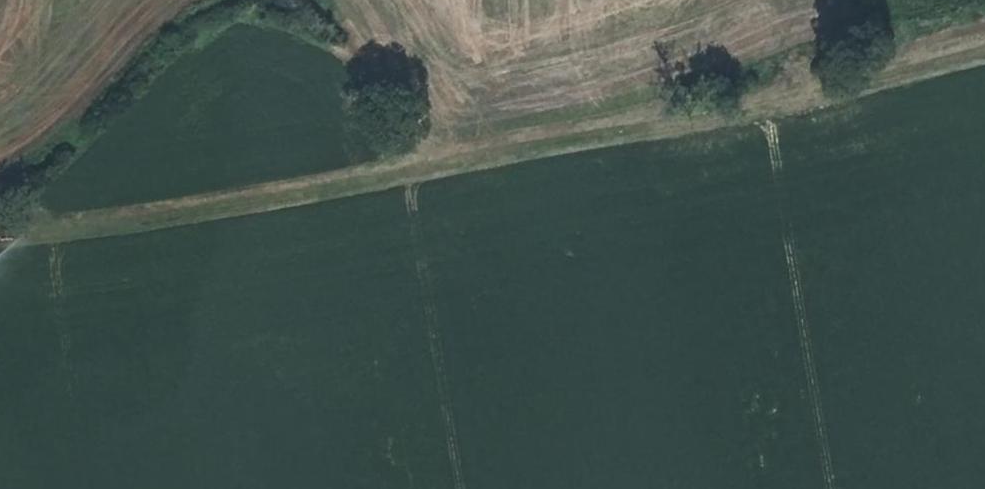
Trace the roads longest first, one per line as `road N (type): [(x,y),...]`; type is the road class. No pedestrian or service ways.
road 1 (track): [(0,223),(803,88),(984,43)]

